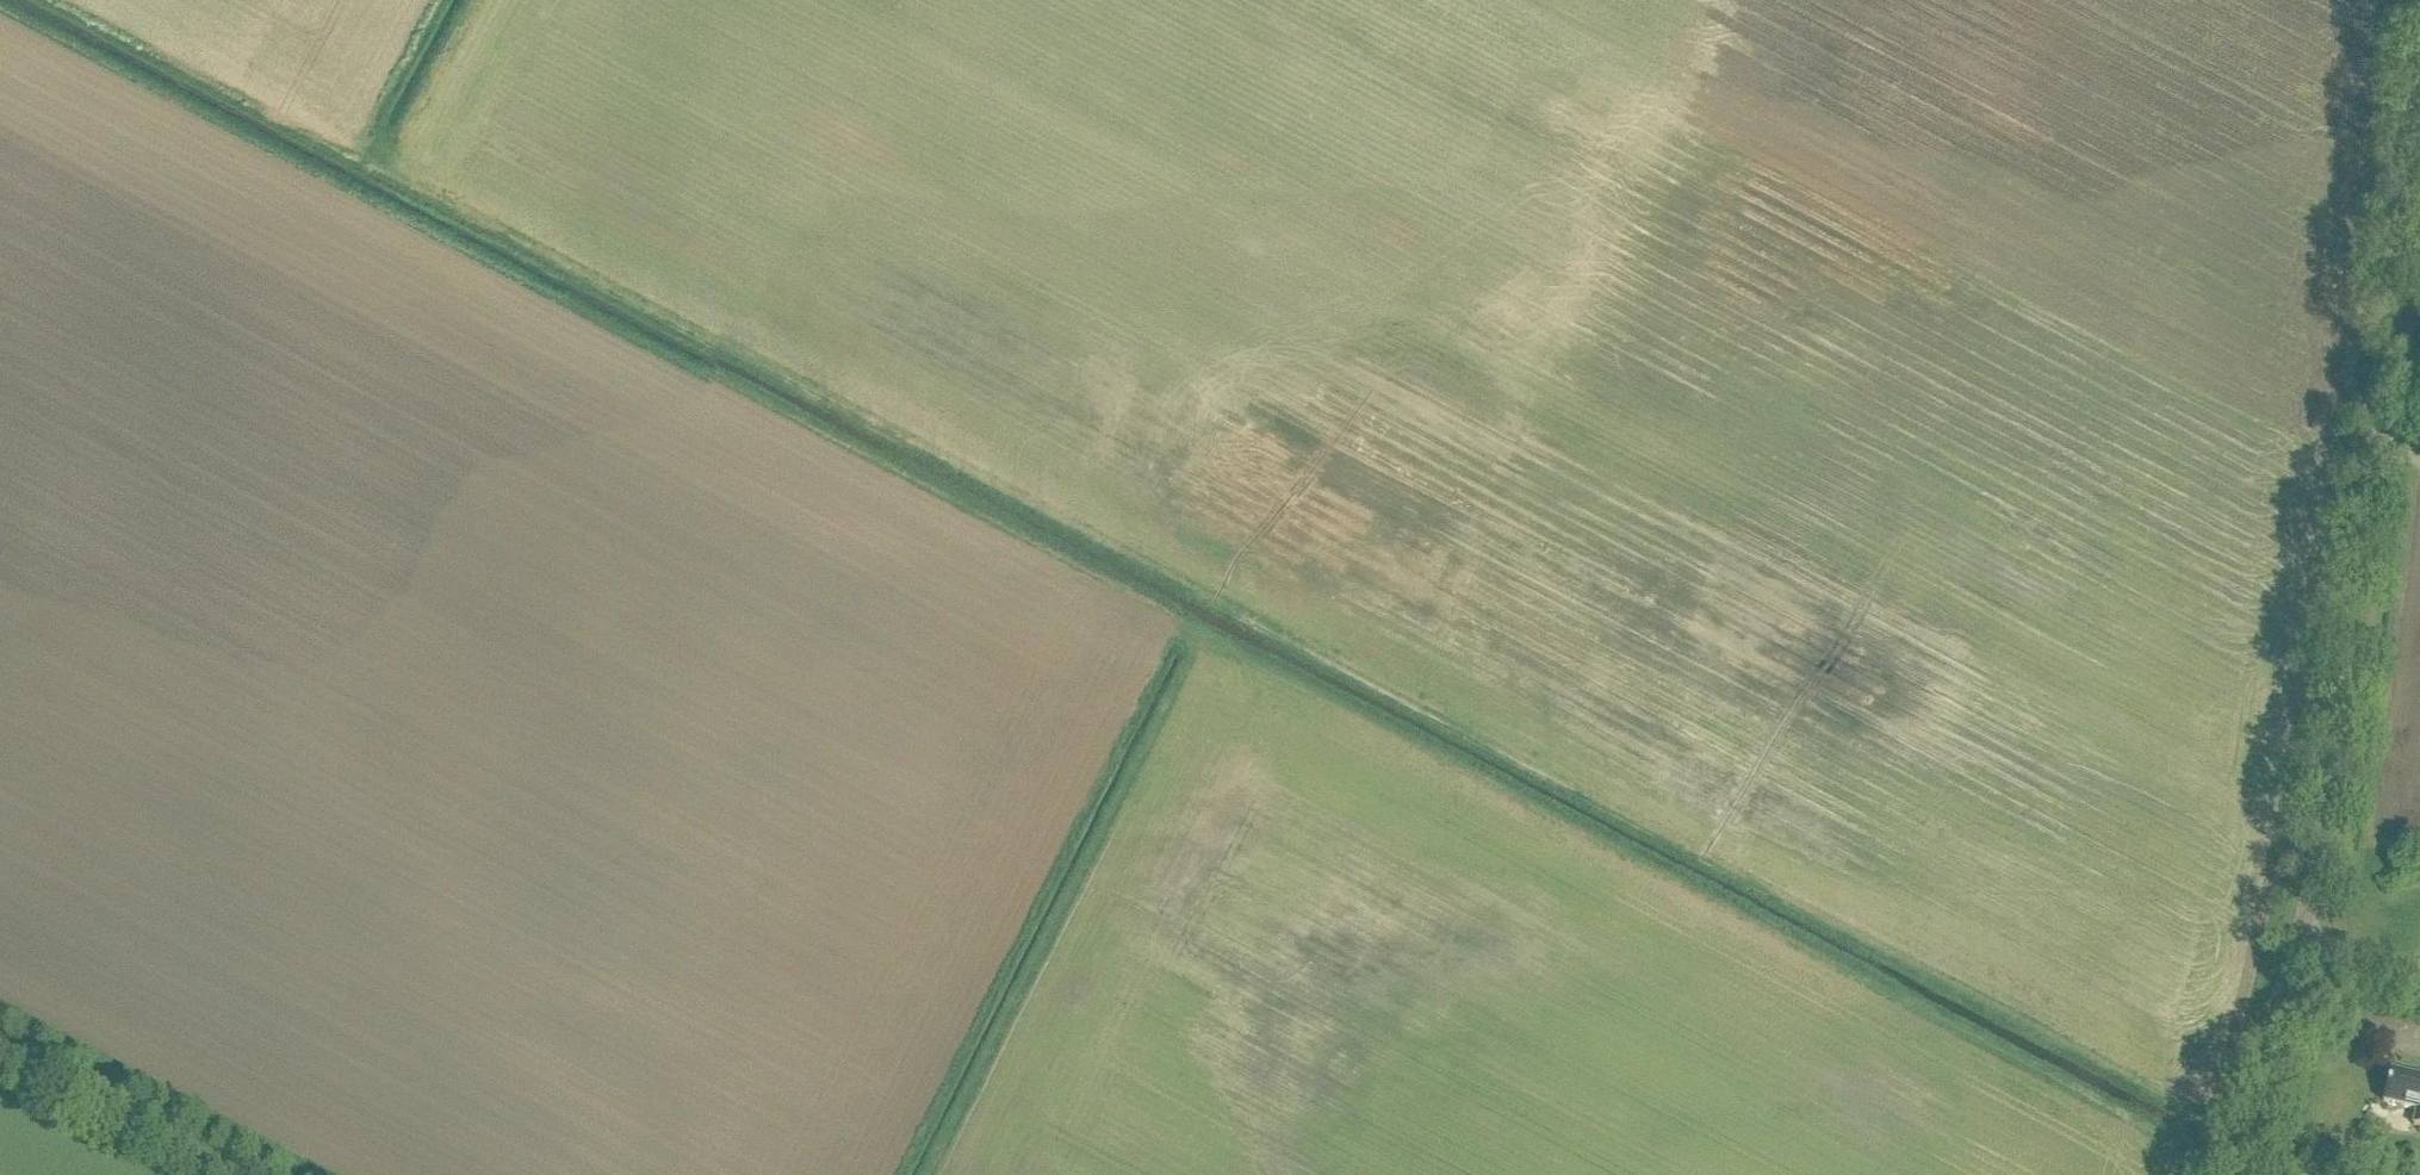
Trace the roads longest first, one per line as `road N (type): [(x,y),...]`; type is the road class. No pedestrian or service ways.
road 1 (unclassified): [(2245,1174),(2305,915),(2333,739),(2419,28)]
road 2 (unclassified): [(225,1174),(0,1058)]

